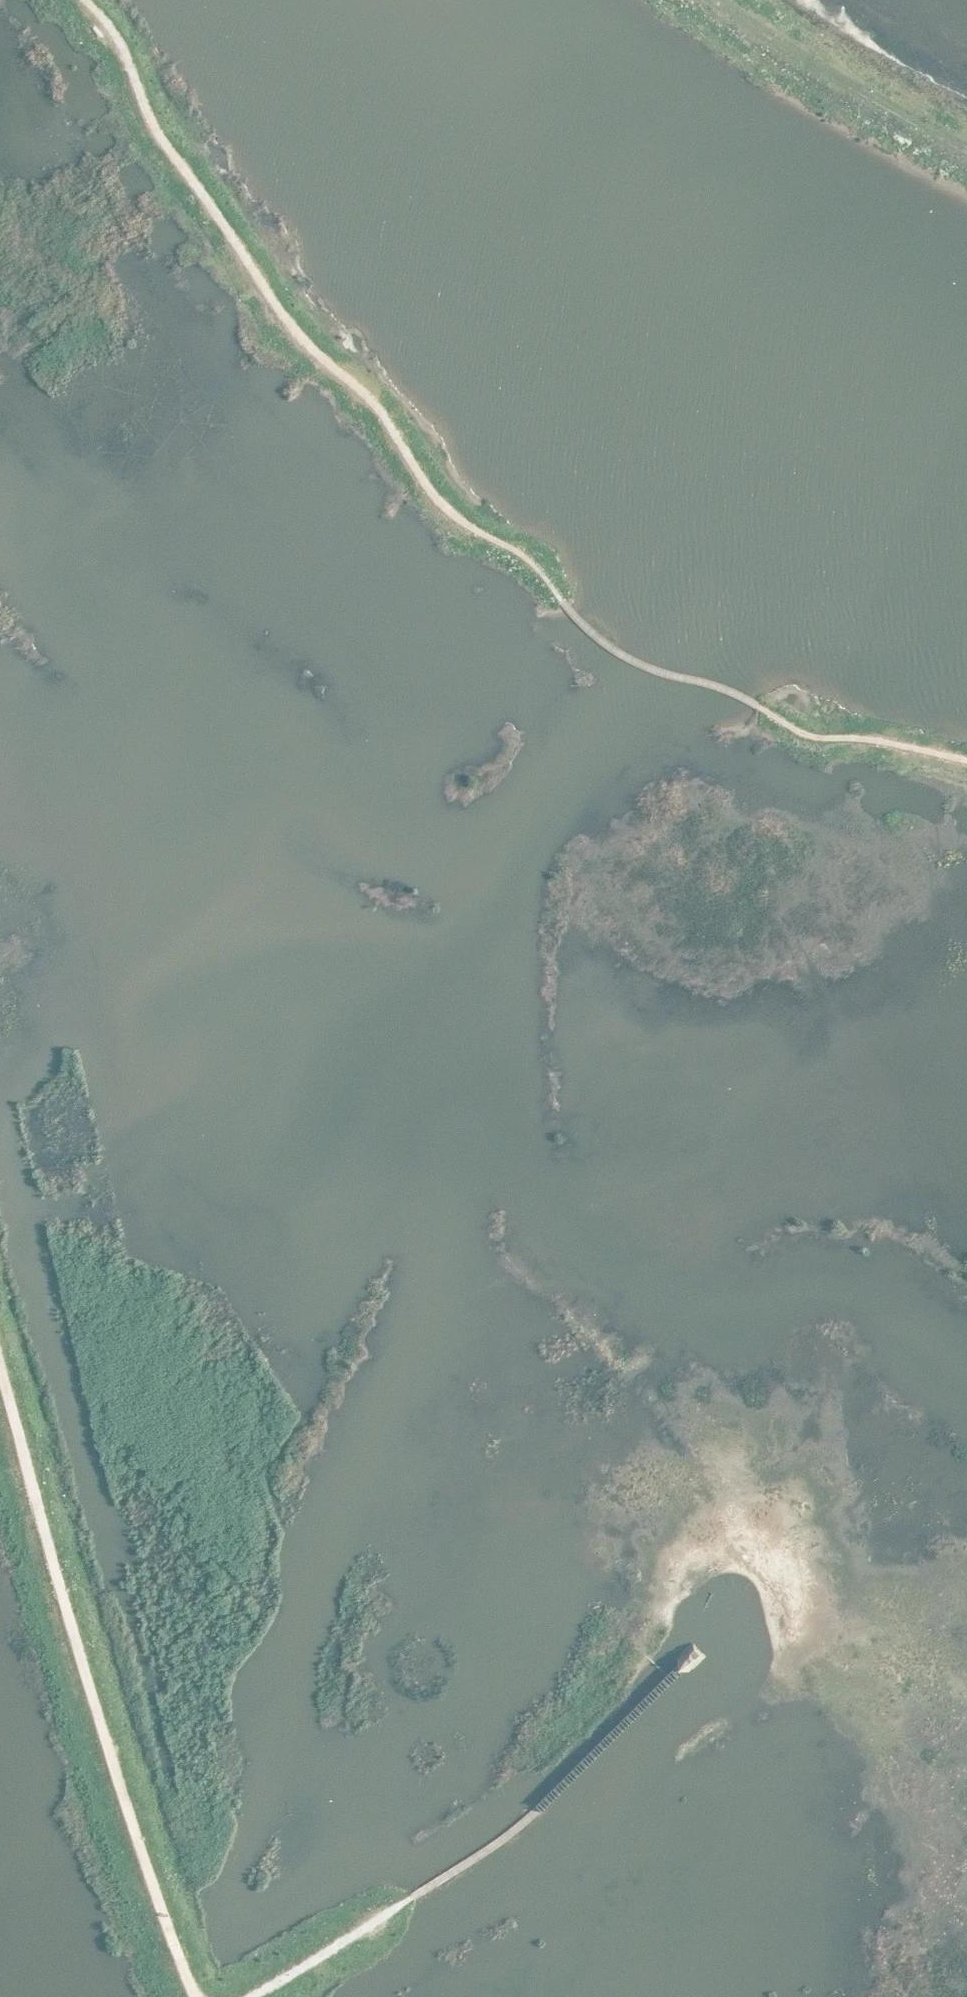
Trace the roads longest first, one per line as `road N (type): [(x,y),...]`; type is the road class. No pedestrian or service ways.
road 1 (track): [(70,0),(88,21),(115,98),(251,291),(342,381),(409,480),(510,548),(529,581),(575,625),(702,673),(778,716),(831,718),(966,751)]
road 2 (track): [(172,1996),(95,1791),(0,1463)]
road 3 (track): [(698,0),(831,90),(966,164)]
road 4 (track): [(172,1996),(381,1875)]

